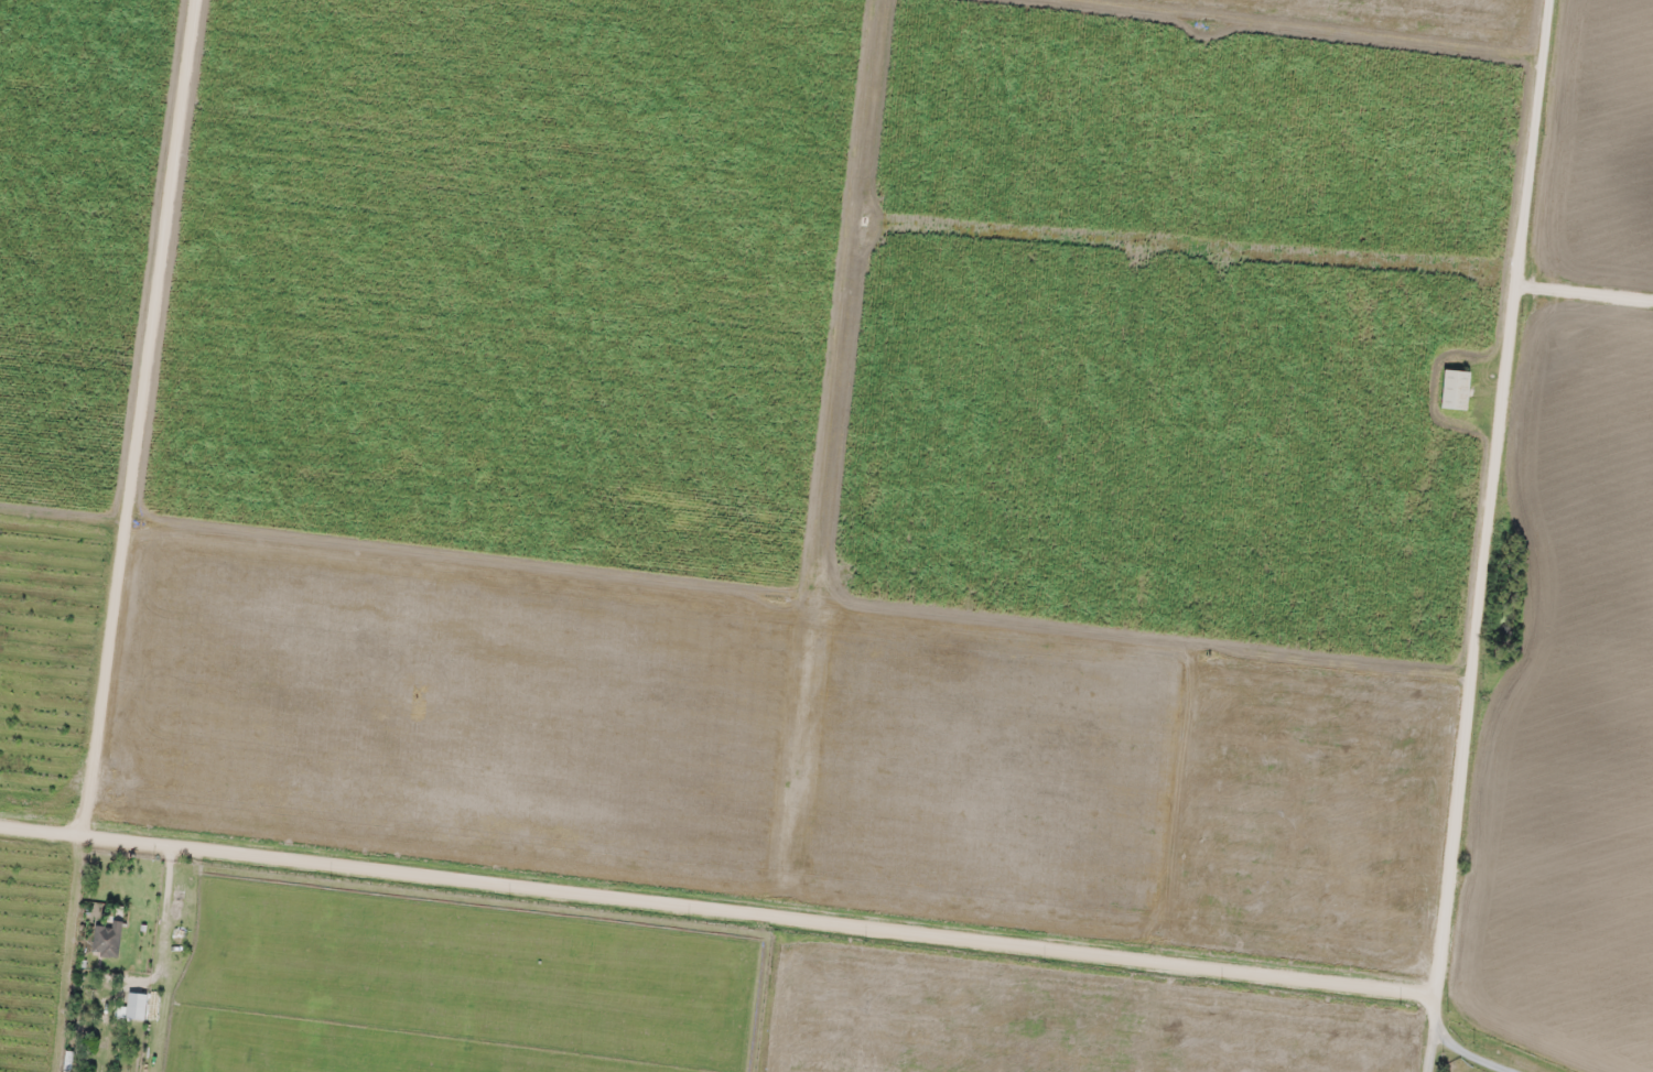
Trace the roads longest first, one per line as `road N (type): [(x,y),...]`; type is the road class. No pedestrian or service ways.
road 1 (residential): [(1433,997),(0,832)]
road 2 (residential): [(1431,1008),(1548,0)]
road 3 (residential): [(1431,1008),(1589,1071)]

